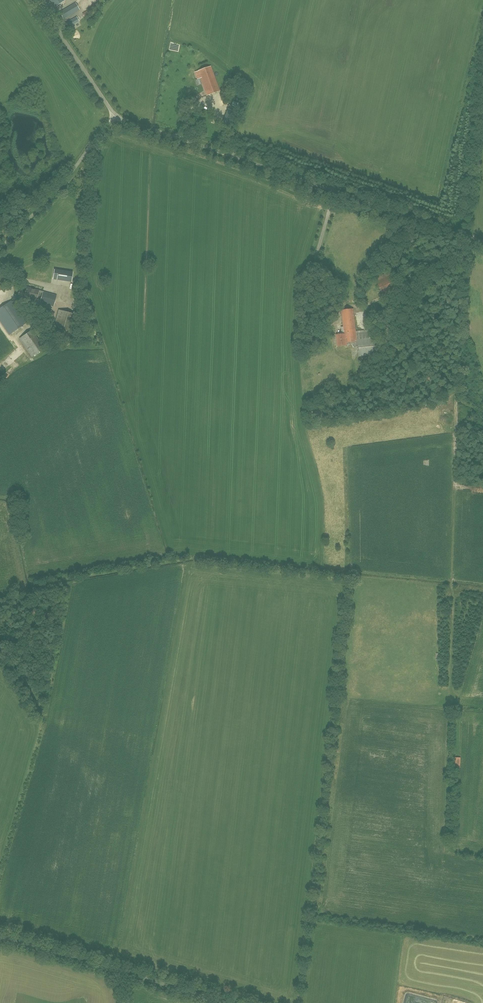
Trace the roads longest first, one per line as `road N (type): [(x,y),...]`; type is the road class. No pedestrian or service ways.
road 1 (unclassified): [(482,242),(118,119)]
road 2 (unclassified): [(237,1002),(0,940)]
road 3 (unclassified): [(0,250),(118,119)]
road 4 (unclassified): [(118,119),(35,0)]

